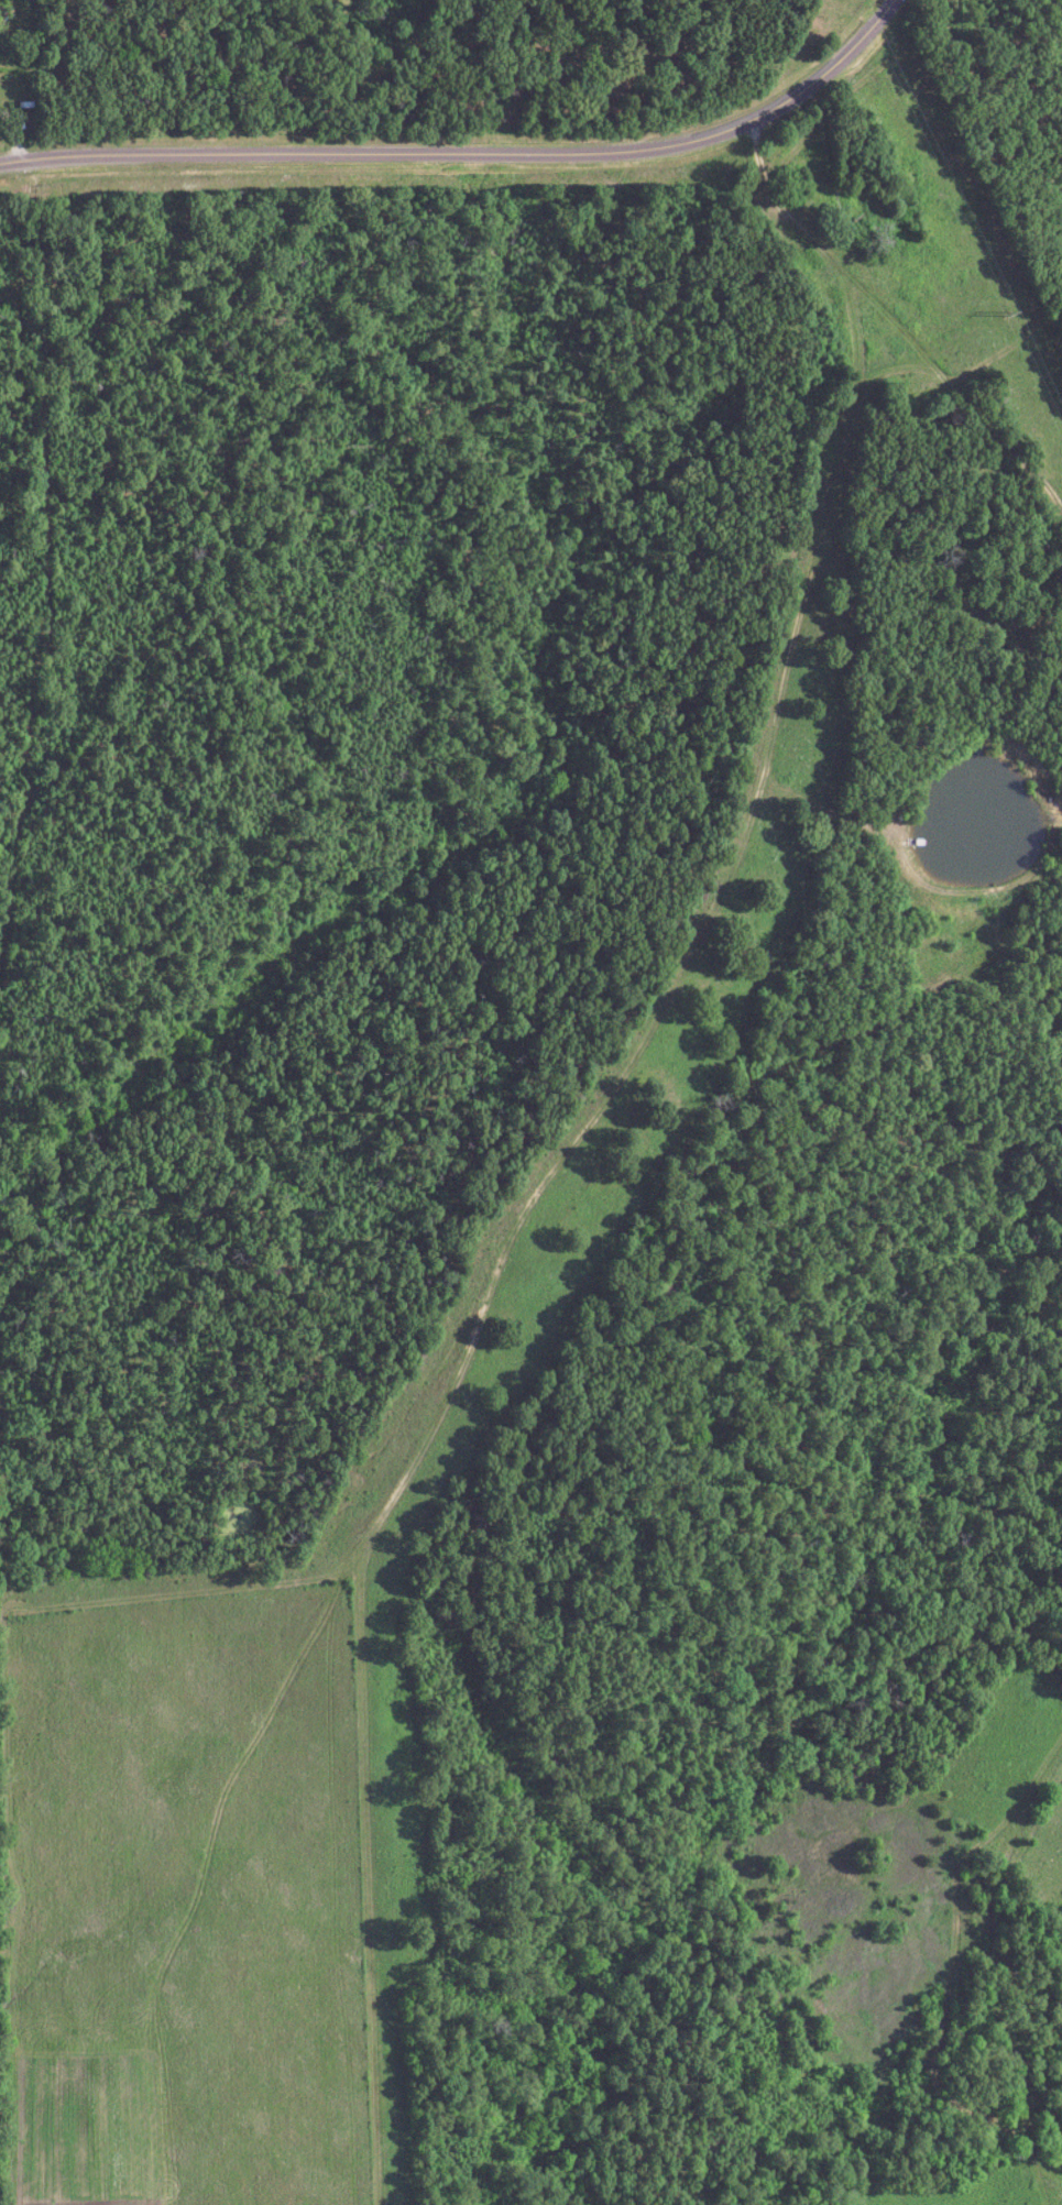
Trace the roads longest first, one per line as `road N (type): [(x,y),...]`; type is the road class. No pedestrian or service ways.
road 1 (tertiary): [(896,0),(807,87),(731,132),(682,149),(565,156),(73,156),(0,164)]

